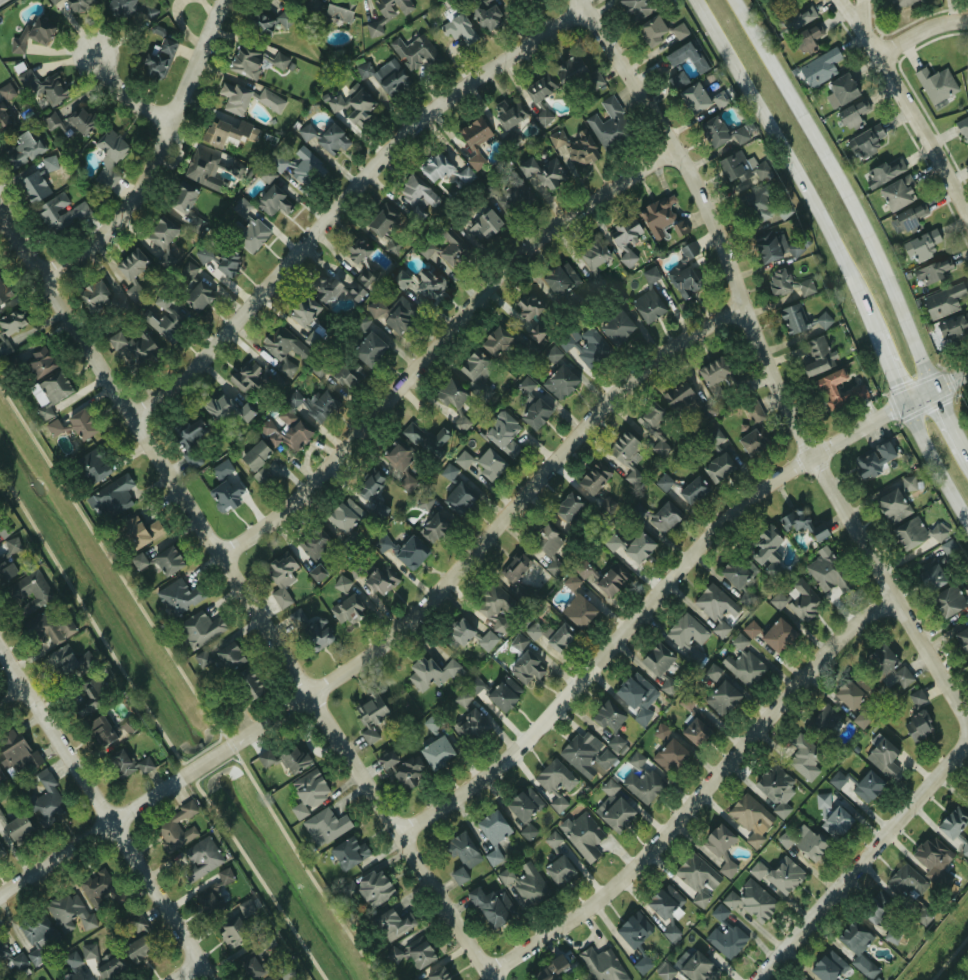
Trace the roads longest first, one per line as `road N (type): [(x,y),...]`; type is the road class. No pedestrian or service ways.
road 1 (residential): [(0,898),(407,632),(630,390),(749,306)]
road 2 (residential): [(0,198),(500,979)]
road 3 (residential): [(967,718),(807,438),(699,181),(587,0)]
road 4 (residential): [(407,834),(525,743),(755,504),(903,406),(967,376)]
road 5 (residential): [(139,415),(194,369),(412,135),(593,10)]
road 6 (residential): [(227,551),(327,471),(520,261),(679,144)]
road 7 (residential): [(495,972),(623,877),(849,640),(903,600)]
road 8 (secondary): [(932,392),(885,275),(733,0)]
road 9 (residential): [(207,979),(0,655)]
road 10 (secondary): [(697,0),(813,202),(874,333)]
road 11 (residential): [(50,276),(103,241),(143,200),(232,0)]
road 12 (residential): [(761,979),(967,750)]
road 13 (residential): [(860,16),(967,215)]
road 14 (secondary): [(903,406),(967,519)]
road 15 (residential): [(178,120),(126,85),(88,41)]

